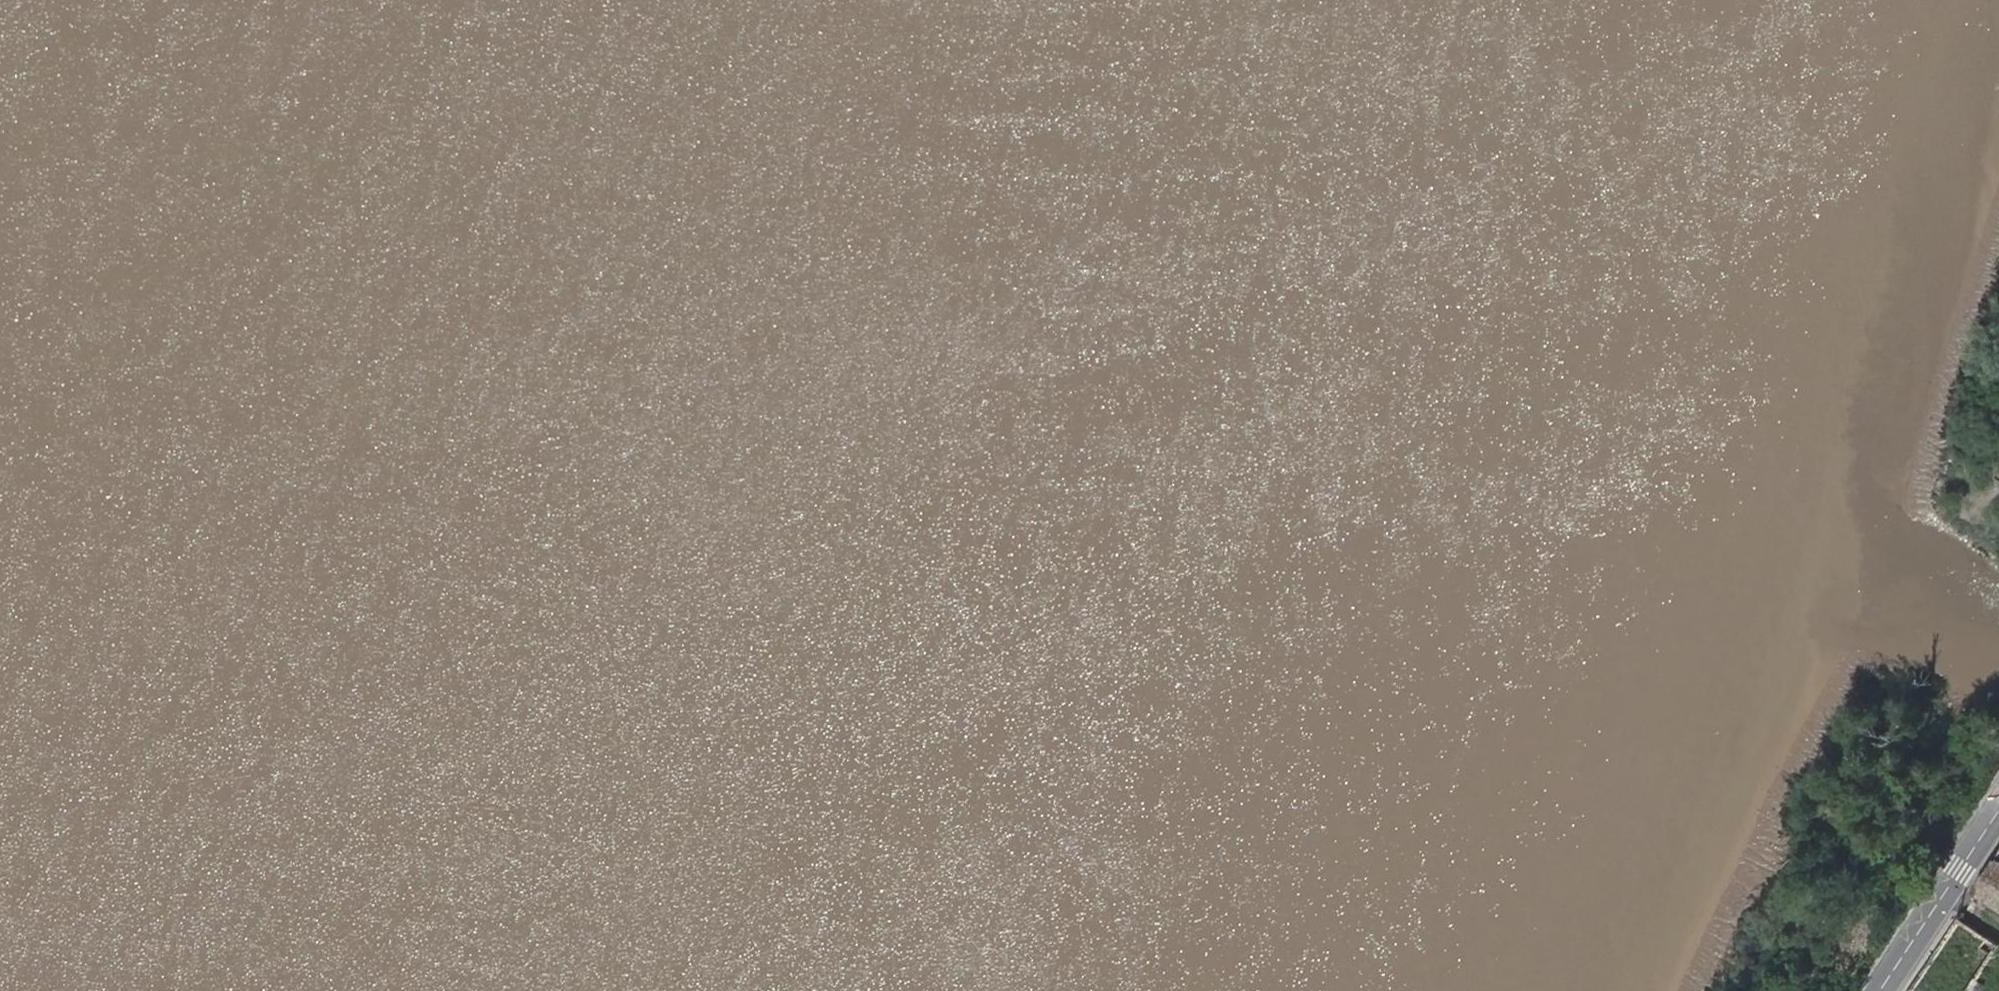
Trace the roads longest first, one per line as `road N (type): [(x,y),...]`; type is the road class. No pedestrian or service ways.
road 1 (tertiary): [(1998,812),(1880,990)]

